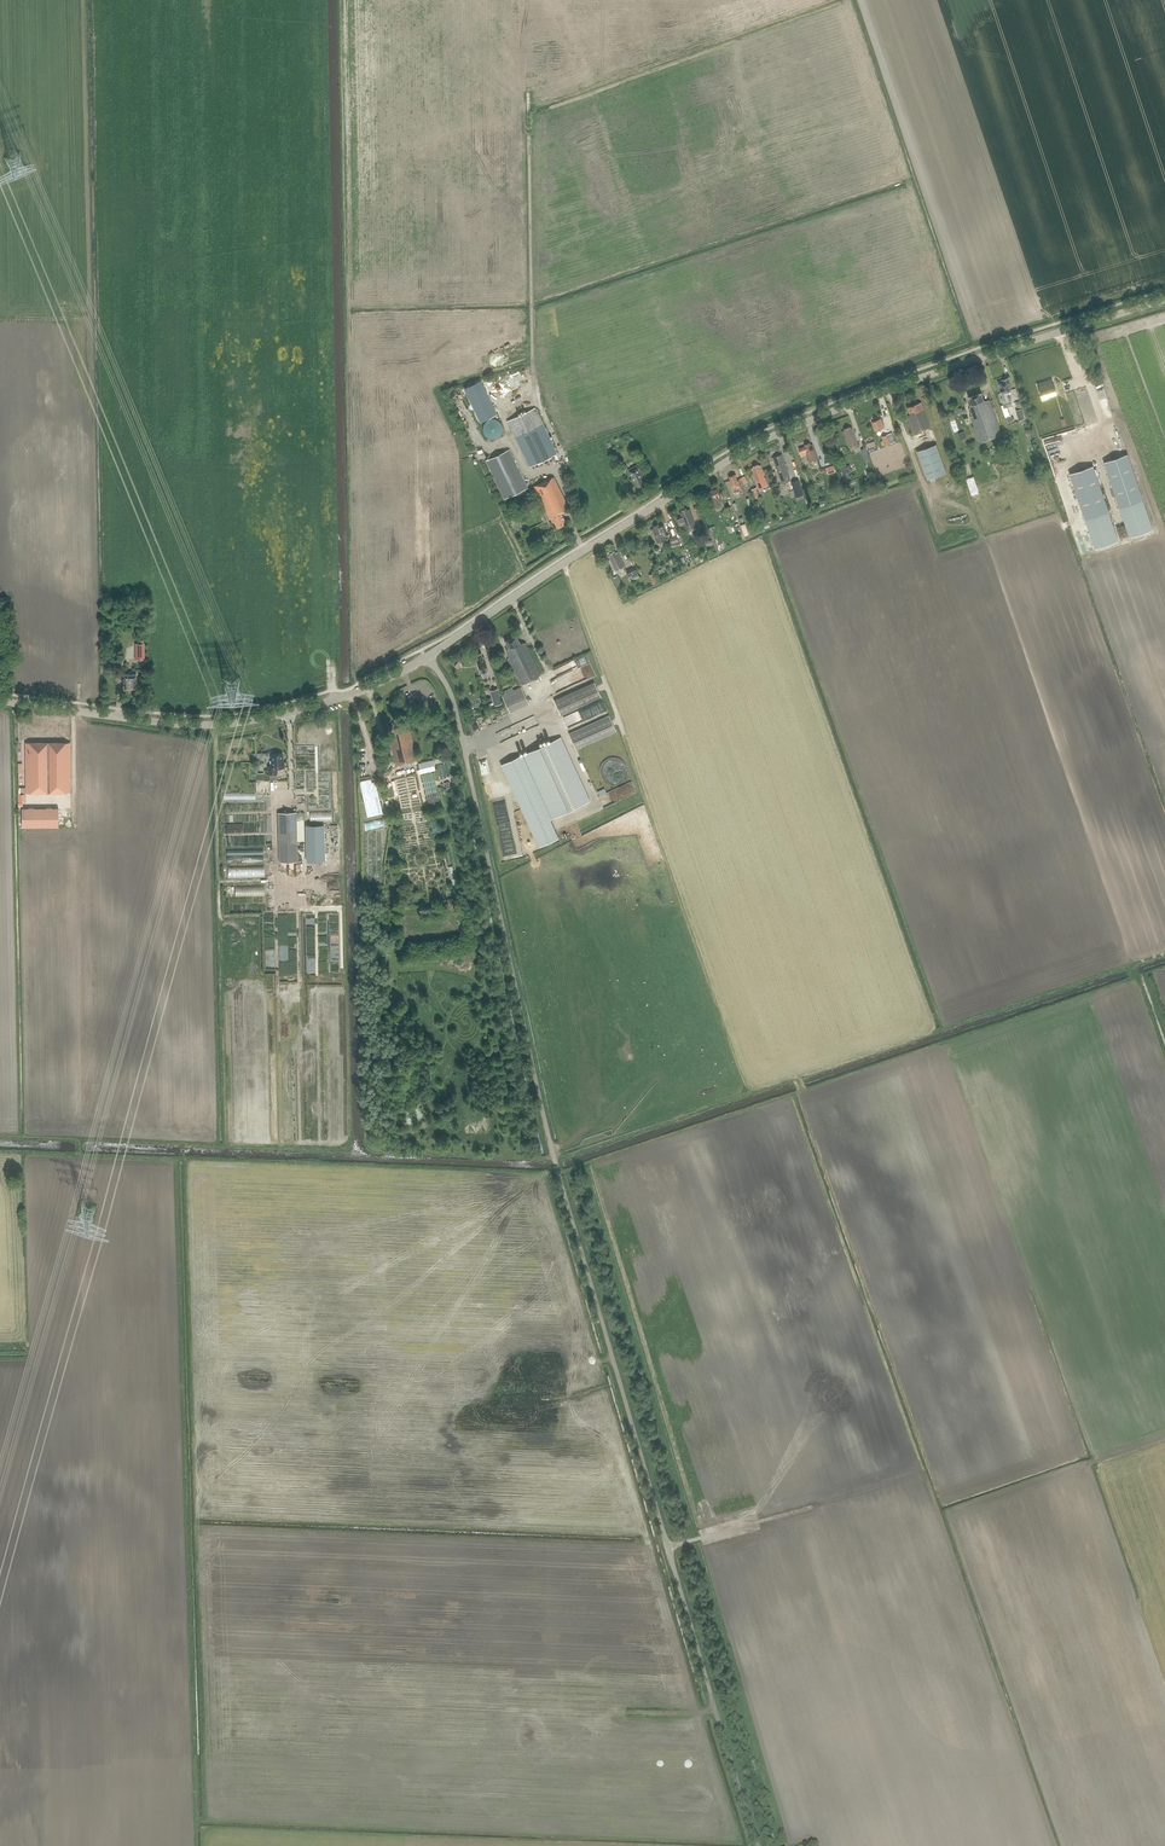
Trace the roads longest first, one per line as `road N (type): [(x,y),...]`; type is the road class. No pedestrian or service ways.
road 1 (unclassified): [(757,1845),(553,1155),(454,706),(427,657)]
road 2 (track): [(562,564),(744,1081),(761,1087),(789,1077),(802,1091),(558,1173)]
road 3 (tertiary): [(427,657),(764,440),(889,390),(1164,300)]
road 4 (track): [(911,454),(926,486),(961,495),(971,510),(1134,980)]
road 5 (tertiary): [(337,699),(210,726),(0,702)]

